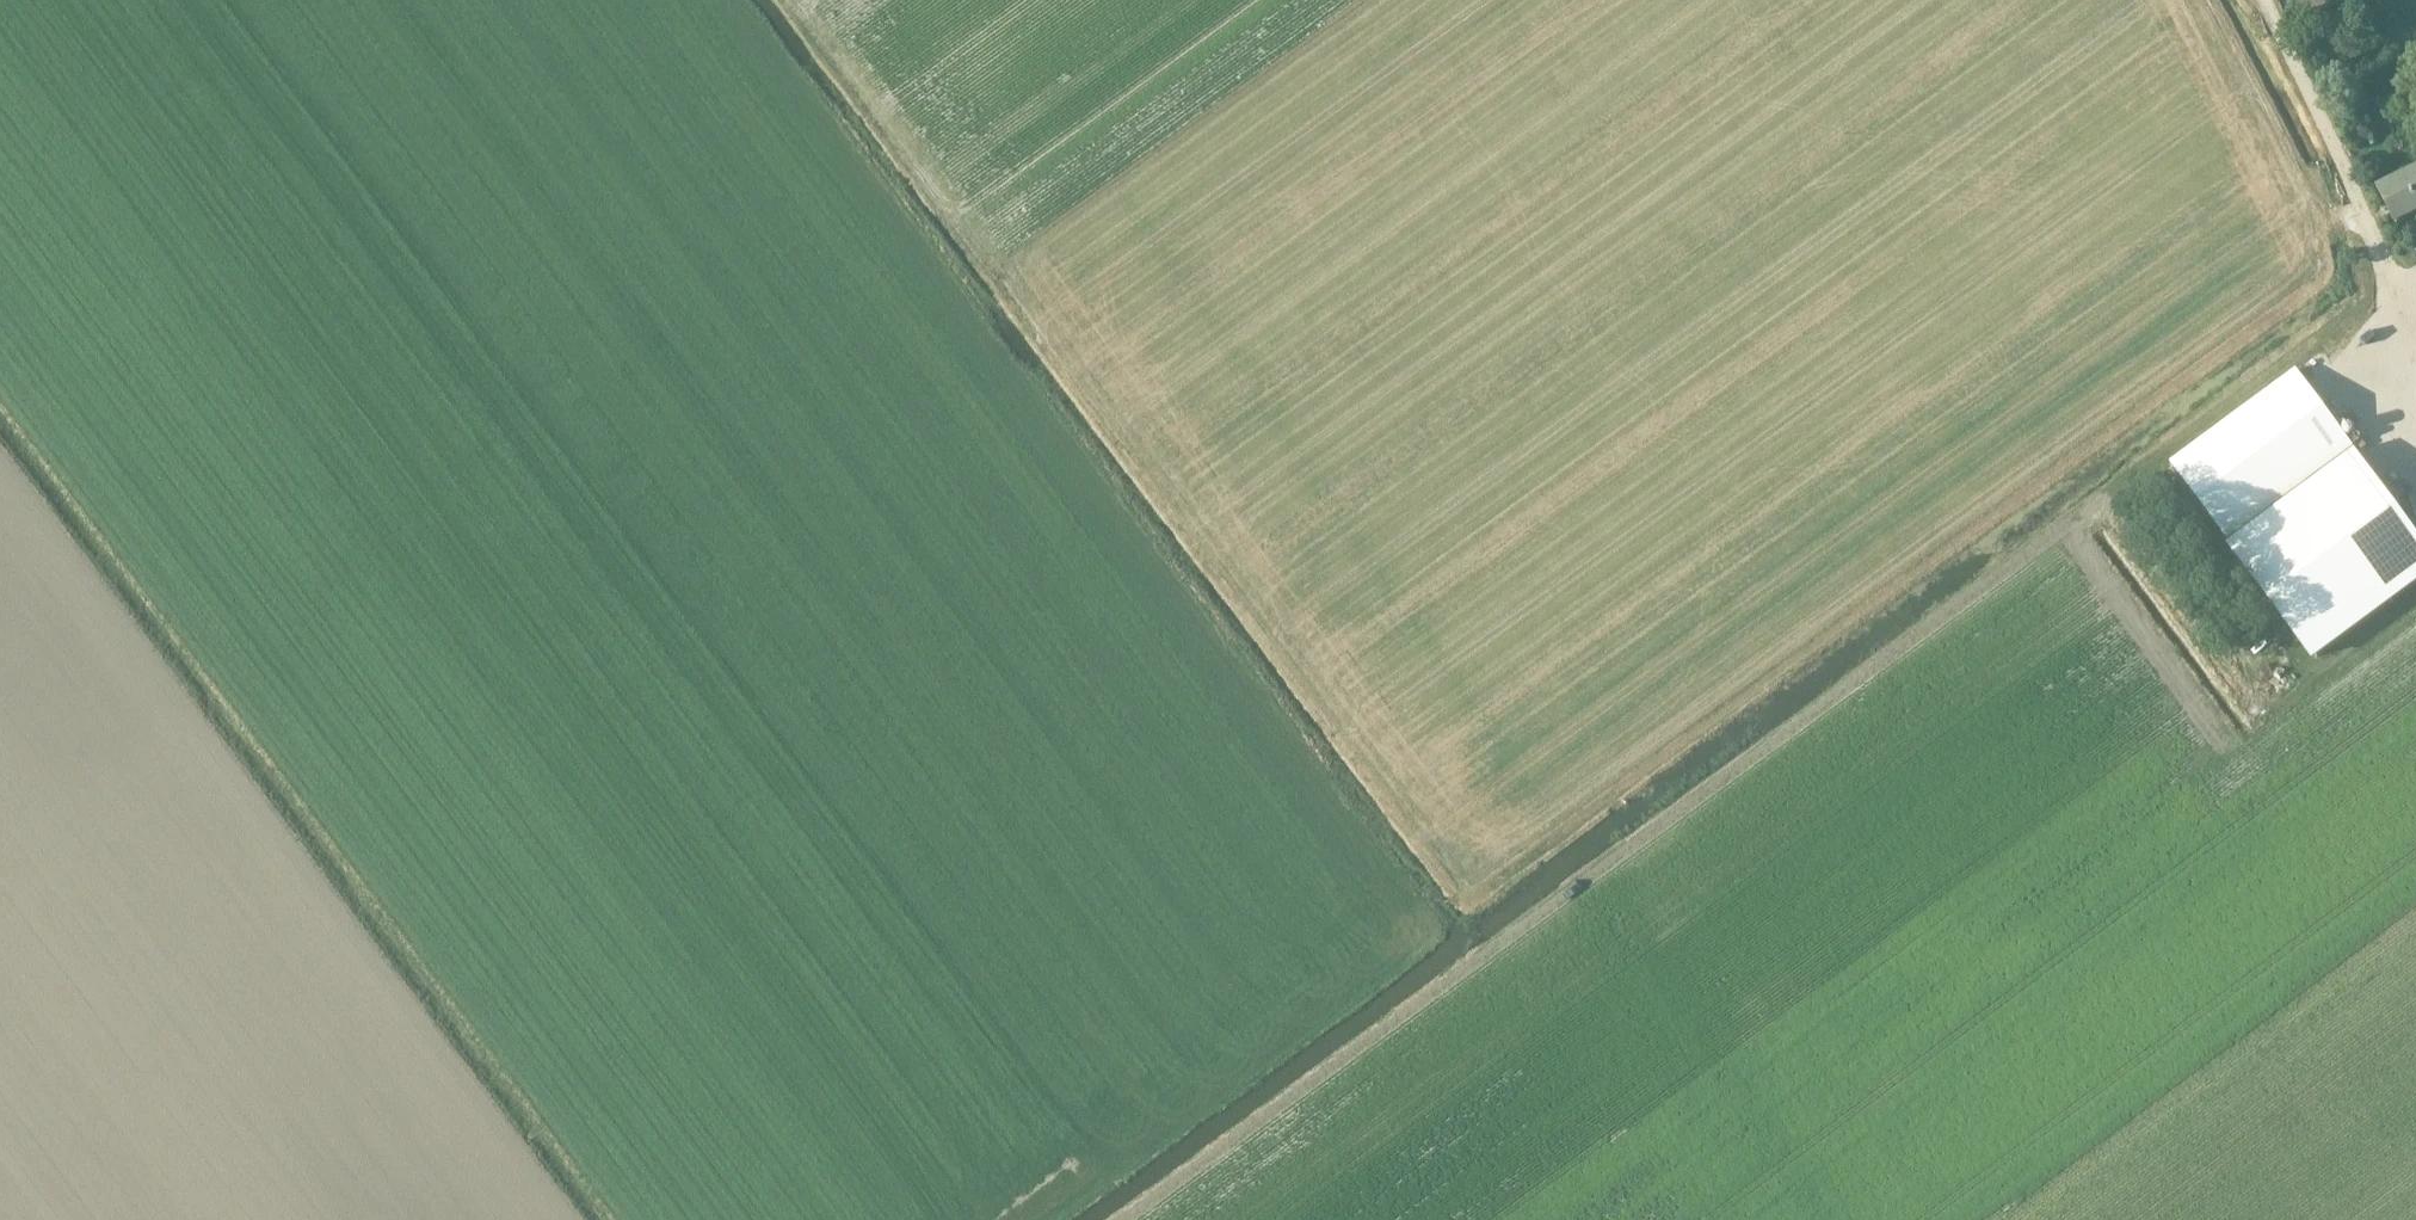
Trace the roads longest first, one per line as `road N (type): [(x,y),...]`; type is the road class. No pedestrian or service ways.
road 1 (track): [(2263,0),(2394,293),(2415,276)]

